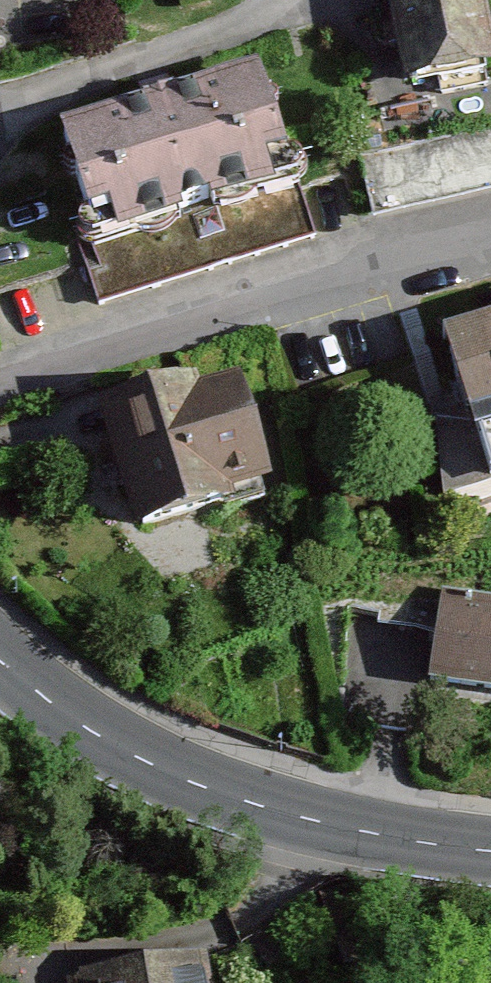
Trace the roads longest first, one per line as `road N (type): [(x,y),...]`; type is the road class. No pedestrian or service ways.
road 1 (secondary): [(0,672),(65,728),(200,802),(405,852),(490,861)]
road 2 (residential): [(0,393),(490,252)]

